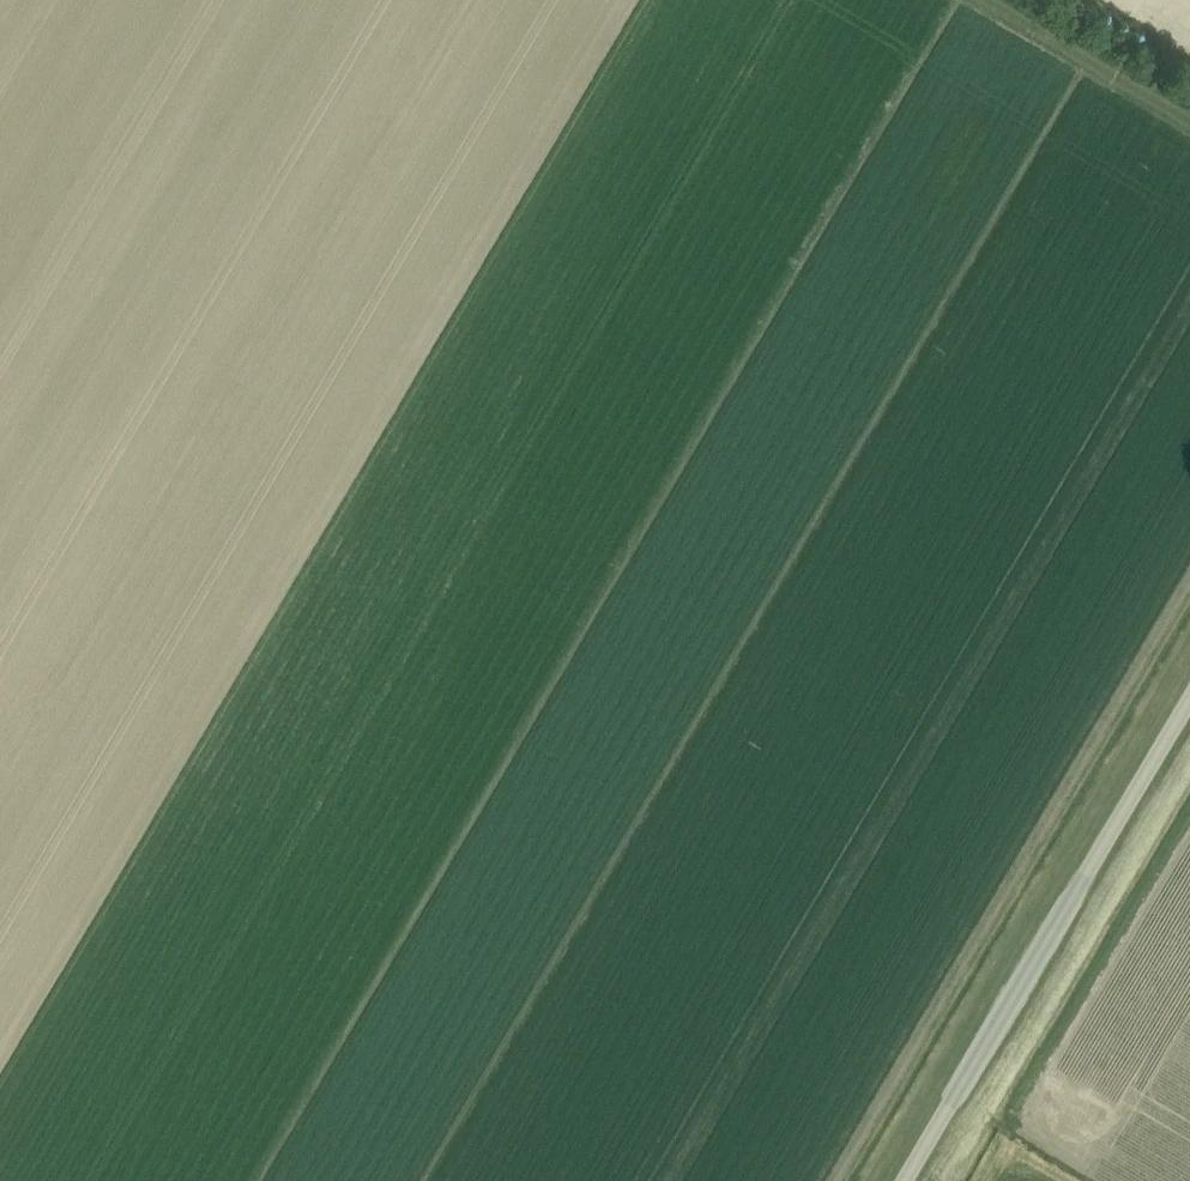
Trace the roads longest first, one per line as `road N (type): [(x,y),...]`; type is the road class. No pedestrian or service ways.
road 1 (unclassified): [(907,1180),(1189,701)]

